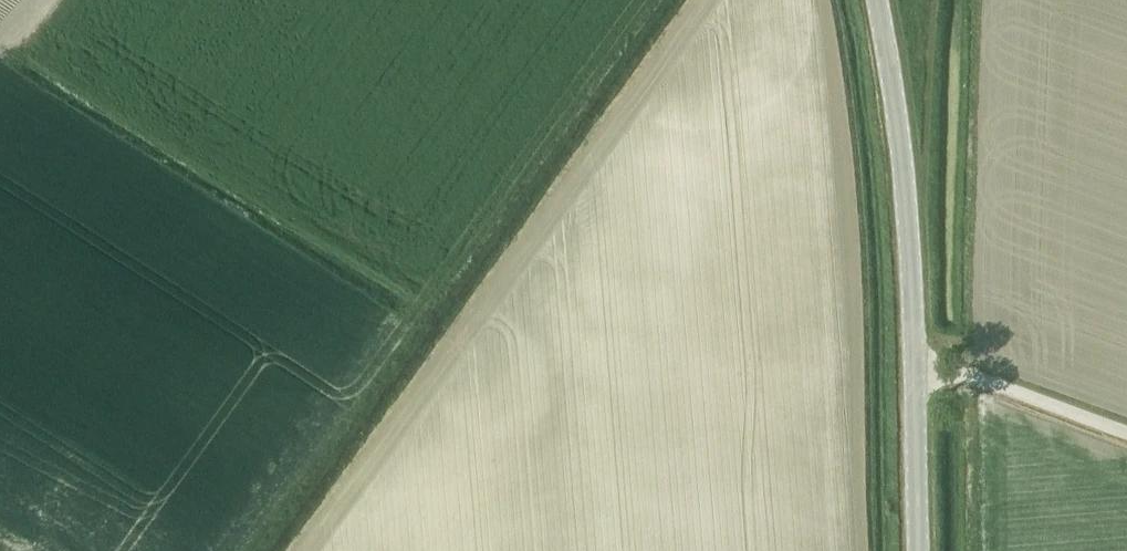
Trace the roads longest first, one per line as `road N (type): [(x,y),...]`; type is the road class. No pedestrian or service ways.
road 1 (tertiary): [(920,550),(901,160),(877,0)]

